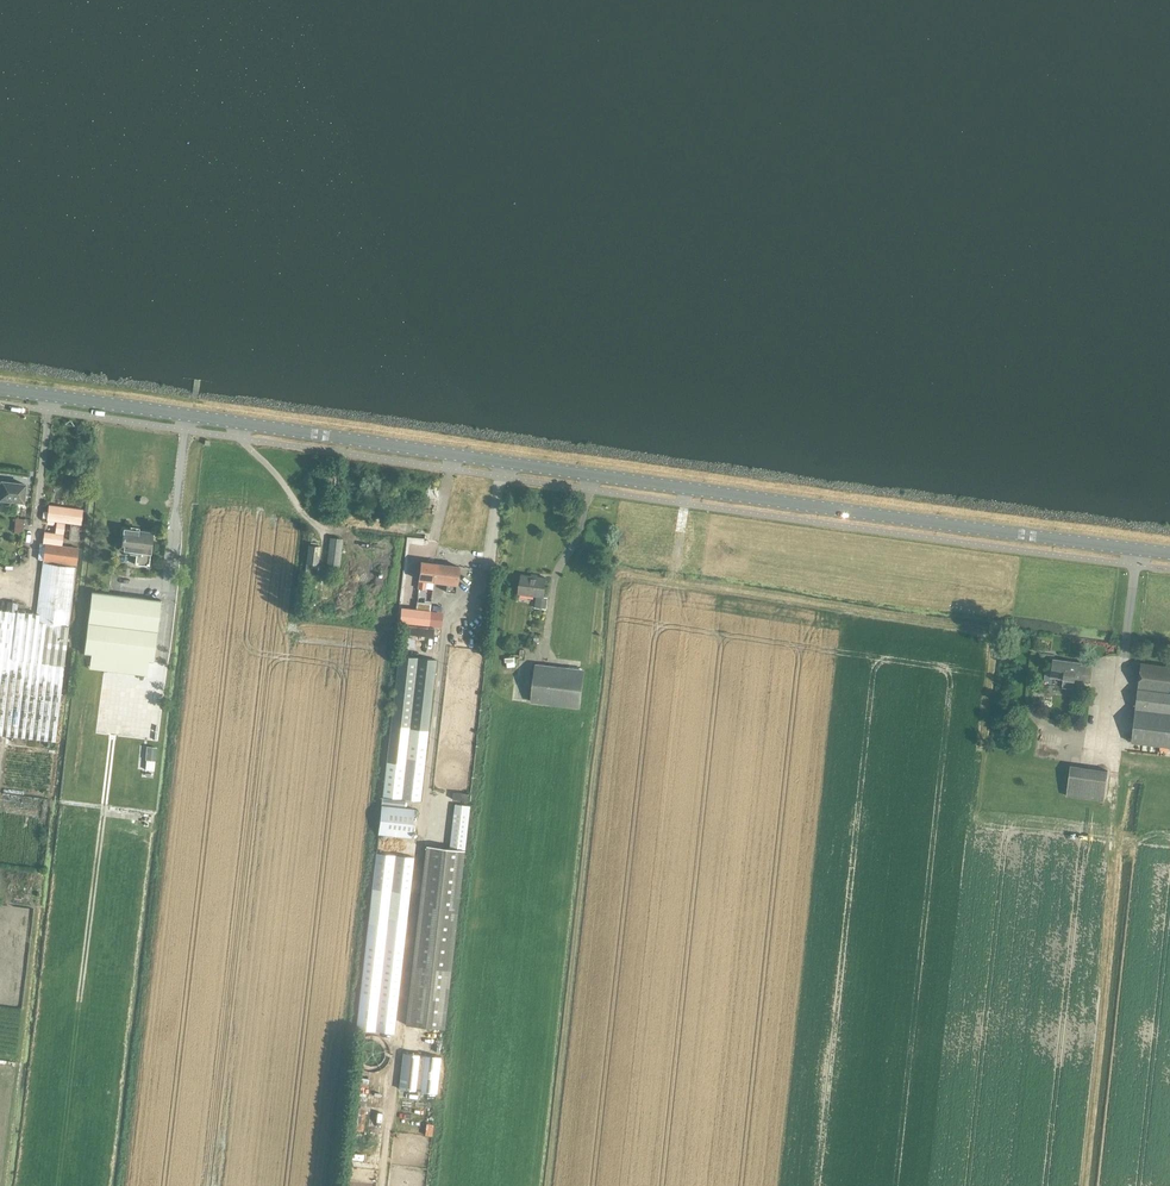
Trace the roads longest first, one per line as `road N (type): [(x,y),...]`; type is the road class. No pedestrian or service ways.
road 1 (secondary): [(0,389),(1169,553)]
road 2 (track): [(1115,752),(1115,818),(1076,1185)]

